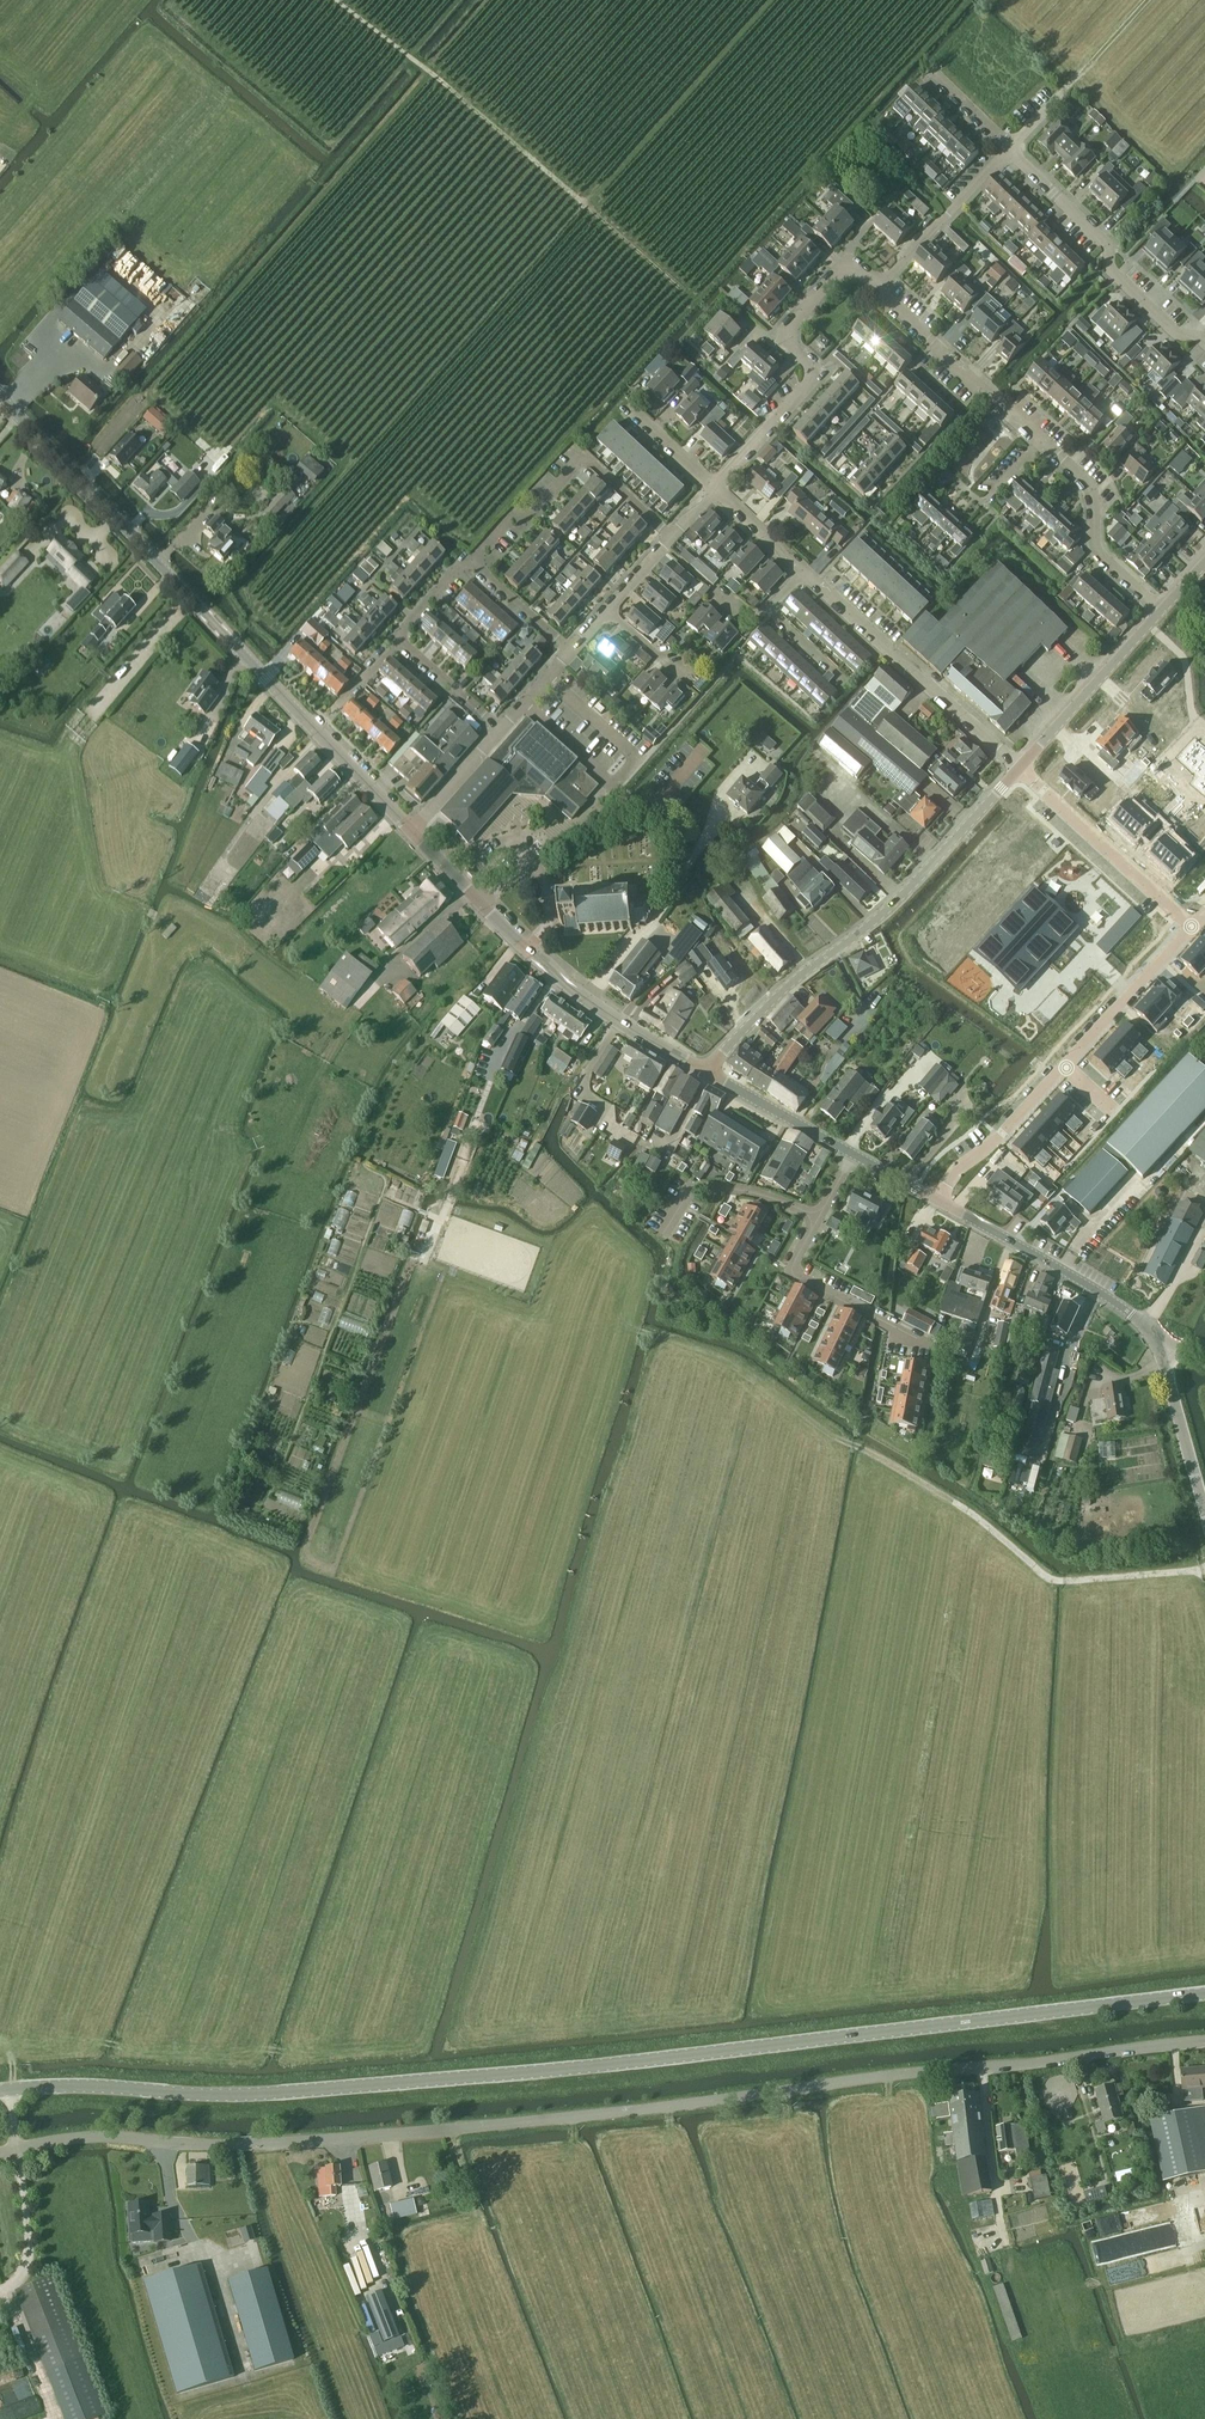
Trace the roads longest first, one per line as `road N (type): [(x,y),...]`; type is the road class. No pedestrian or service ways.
road 1 (unclassified): [(0,2154),(89,2137),(283,2144),(529,2122),(1204,2041)]
road 2 (tertiary): [(1204,1993),(319,2090),(0,2090)]
road 3 (unclassified): [(413,832),(0,398)]
road 4 (residential): [(1161,610),(1096,549),(1094,504),(1080,474),(961,375),(878,288)]
road 5 (unclassified): [(708,1072),(788,988),(901,897),(1019,769)]
road 6 (unclassified): [(708,1072),(586,1000),(413,832)]
road 7 (residential): [(936,1200),(1187,923)]
road 8 (residential): [(715,488),(810,383),(808,363),(792,349),(794,320),(837,272),(862,272),(878,288)]
road 9 (residential): [(1019,769),(804,571)]
road 10 (residential): [(1204,342),(1175,332),(1118,276),(1107,244),(1011,148)]
road 11 (track): [(1204,1570),(1050,1581),(954,1504)]
road 12 (residential): [(471,560),(512,520),(533,515),(584,457),(672,538)]
road 13 (unclassified): [(1161,1345),(1099,1291),(936,1200)]
road 14 (track): [(511,935),(421,1040),(364,1156)]
road 15 (residential): [(1019,769),(1187,923)]
road 16 (residential): [(818,1217),(793,1271),(929,1344)]
road 17 (unclassified): [(1019,769),(1161,610)]
road 18 (residential): [(878,288),(1011,148)]
road 19 (residential): [(818,1217),(748,1191),(699,1187),(663,1235)]
road 20 (unclassified): [(854,1154),(708,1072)]
road 21 (unclassified): [(1204,1505),(1161,1345)]
road 22 (residential): [(501,730),(401,639)]
road 23 (residential): [(413,832),(501,730)]
road 24 (residential): [(471,560),(571,650)]
road 25 (residential): [(804,571),(715,488)]

